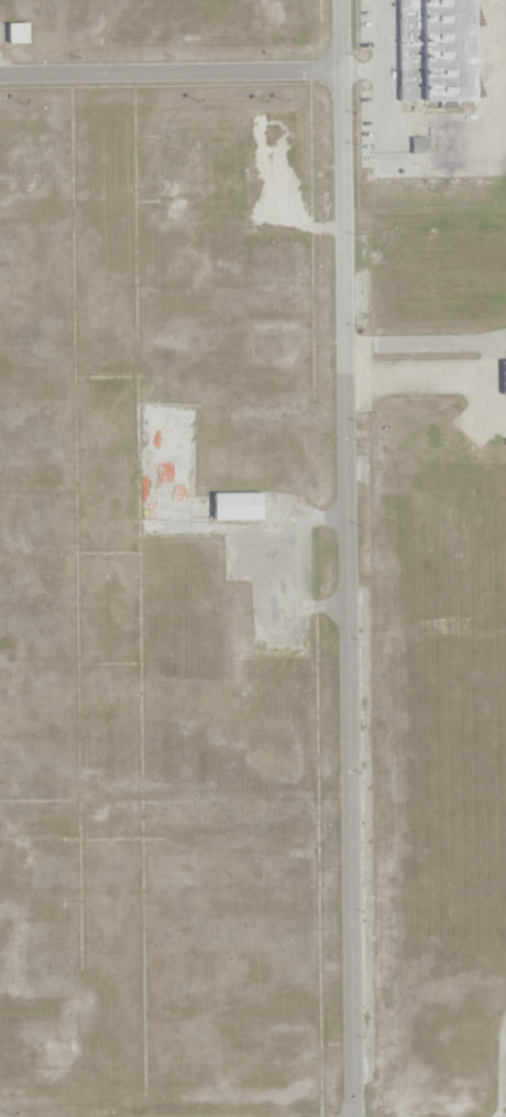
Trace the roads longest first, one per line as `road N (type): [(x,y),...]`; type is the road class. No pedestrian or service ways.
road 1 (residential): [(354,1116),(339,0)]
road 2 (residential): [(339,73),(0,76)]

